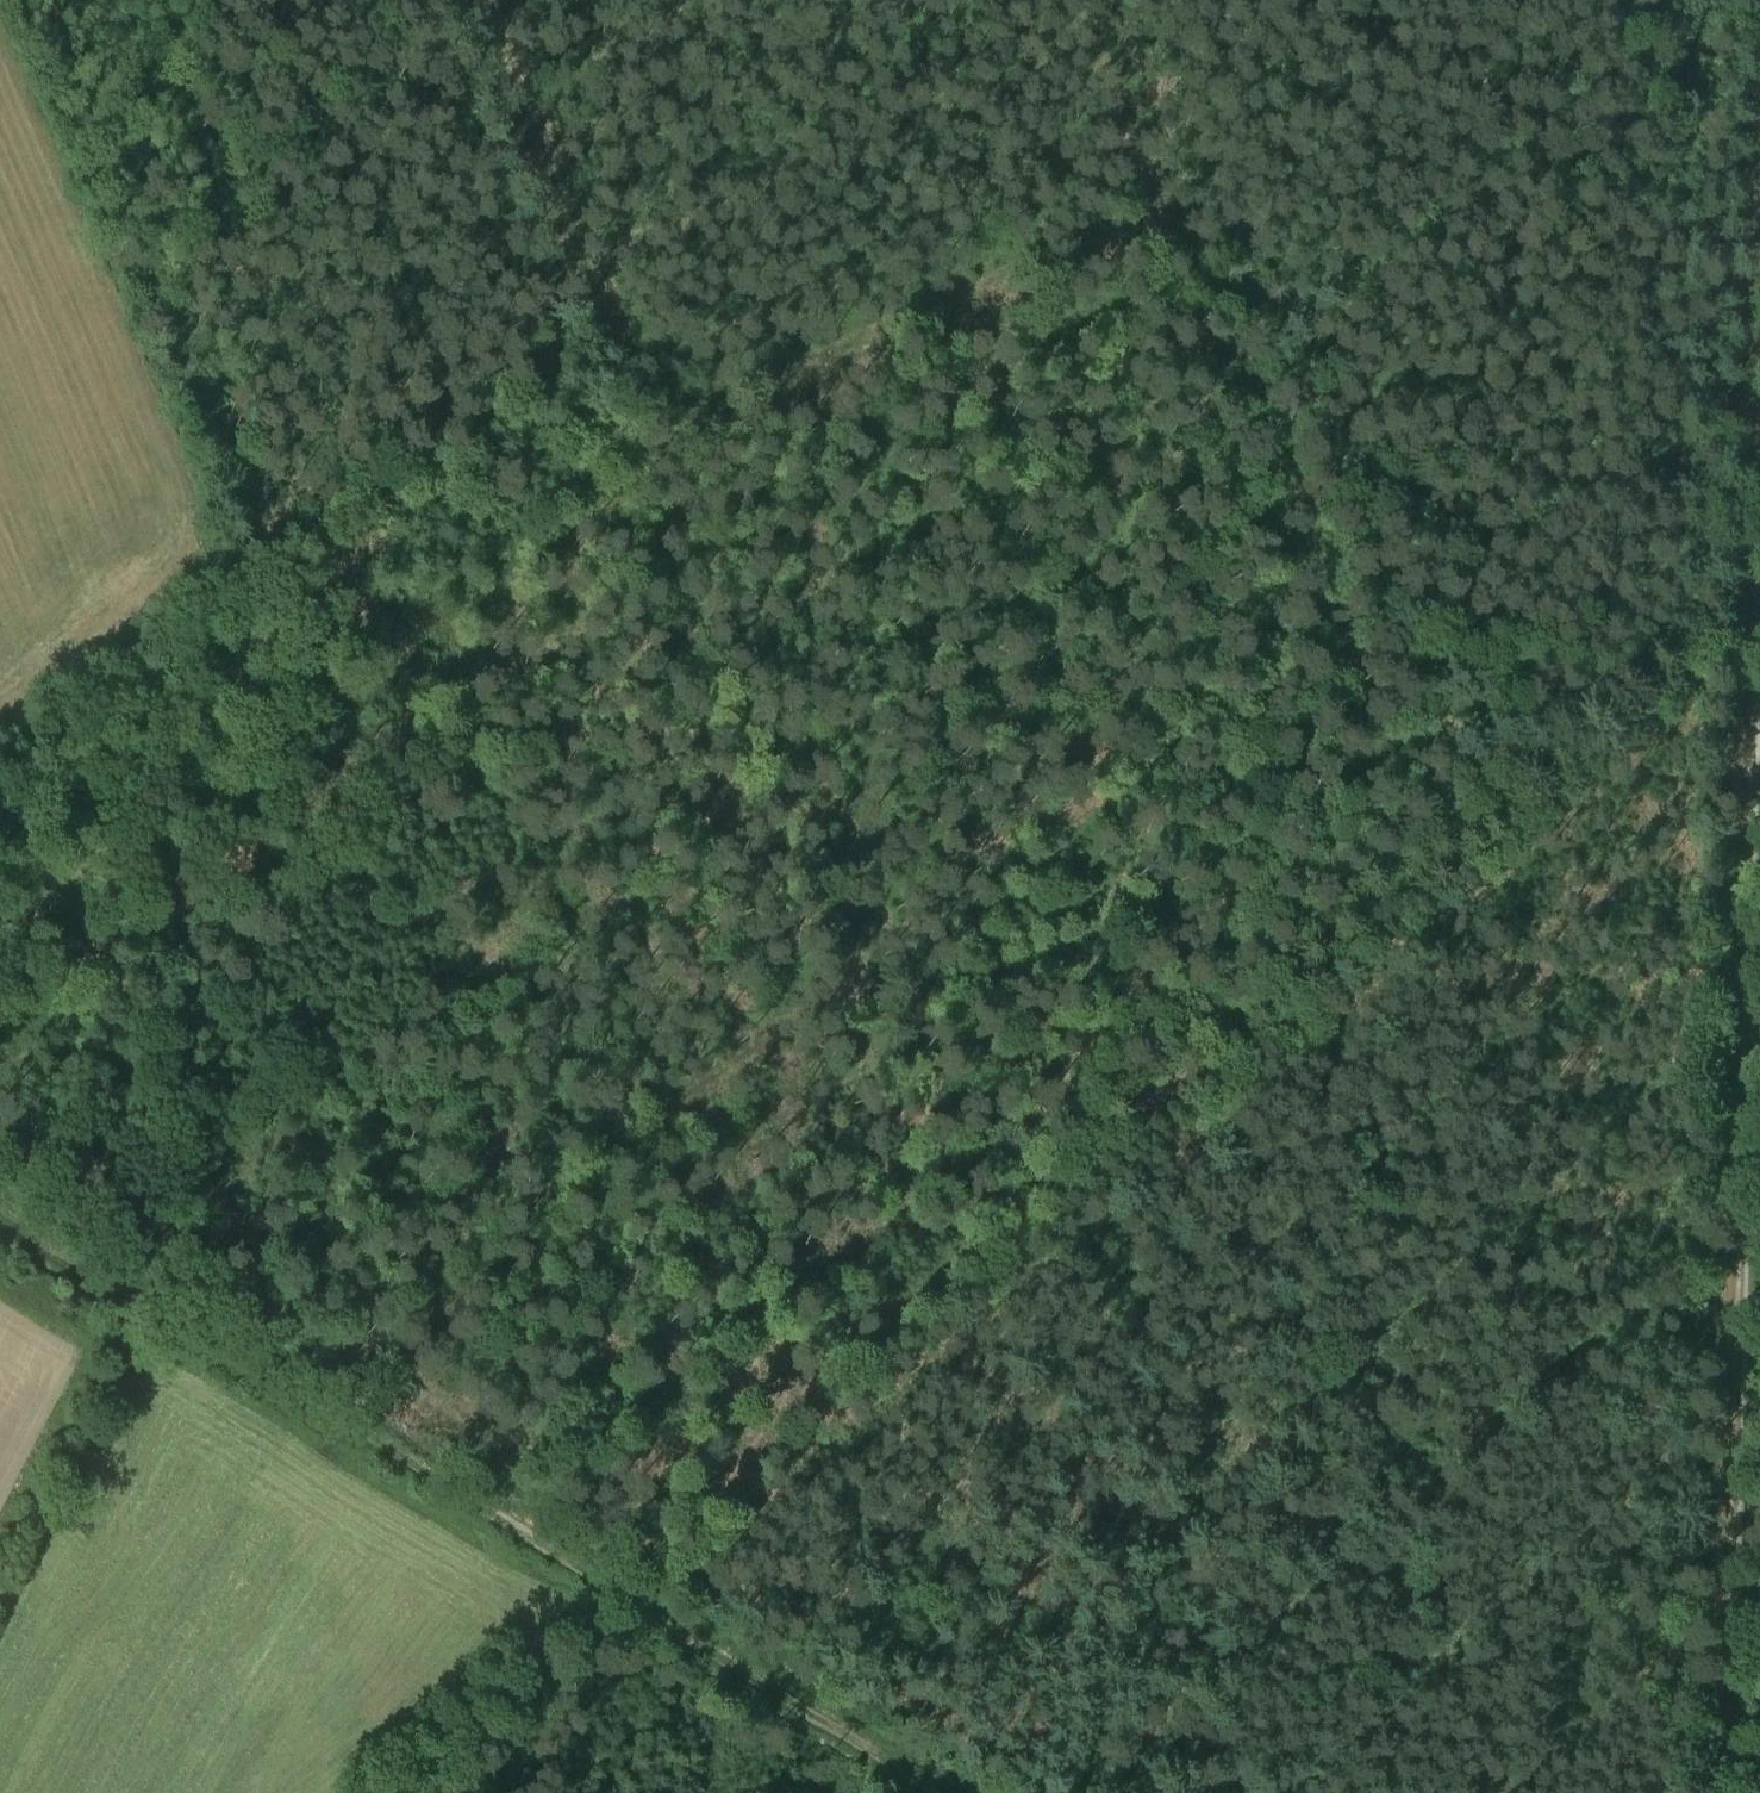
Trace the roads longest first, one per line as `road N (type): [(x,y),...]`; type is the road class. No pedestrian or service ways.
road 1 (track): [(1729,1792),(1759,393)]
road 2 (track): [(952,1792),(0,1200)]

